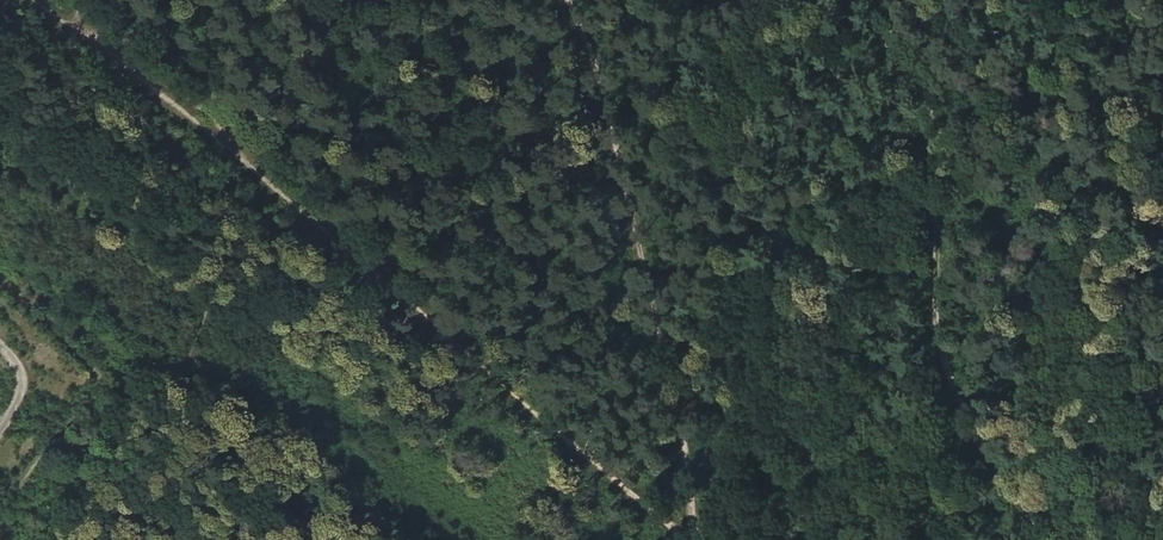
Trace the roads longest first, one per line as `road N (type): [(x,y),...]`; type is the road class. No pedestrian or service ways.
road 1 (track): [(31,0),(332,228),(679,539)]
road 2 (track): [(896,0),(932,100),(940,373),(1012,507),(1039,539)]
road 3 (track): [(569,0),(644,231),(673,363),(692,539)]
road 4 (track): [(0,278),(89,355),(100,381),(93,405),(0,515)]

